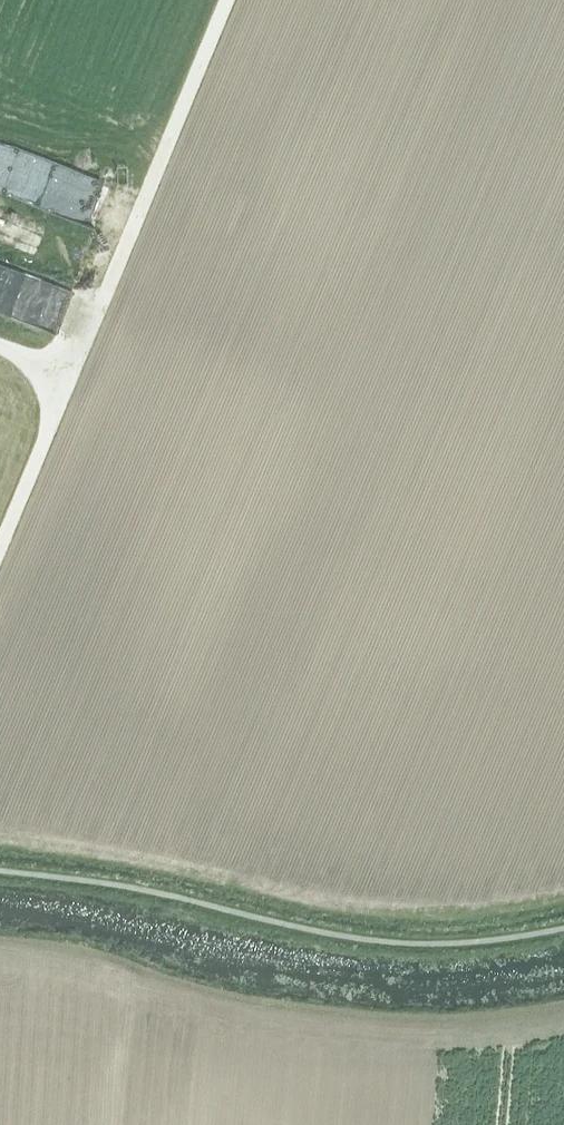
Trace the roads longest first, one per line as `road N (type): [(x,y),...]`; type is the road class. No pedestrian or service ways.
road 1 (track): [(227,0),(66,371)]

